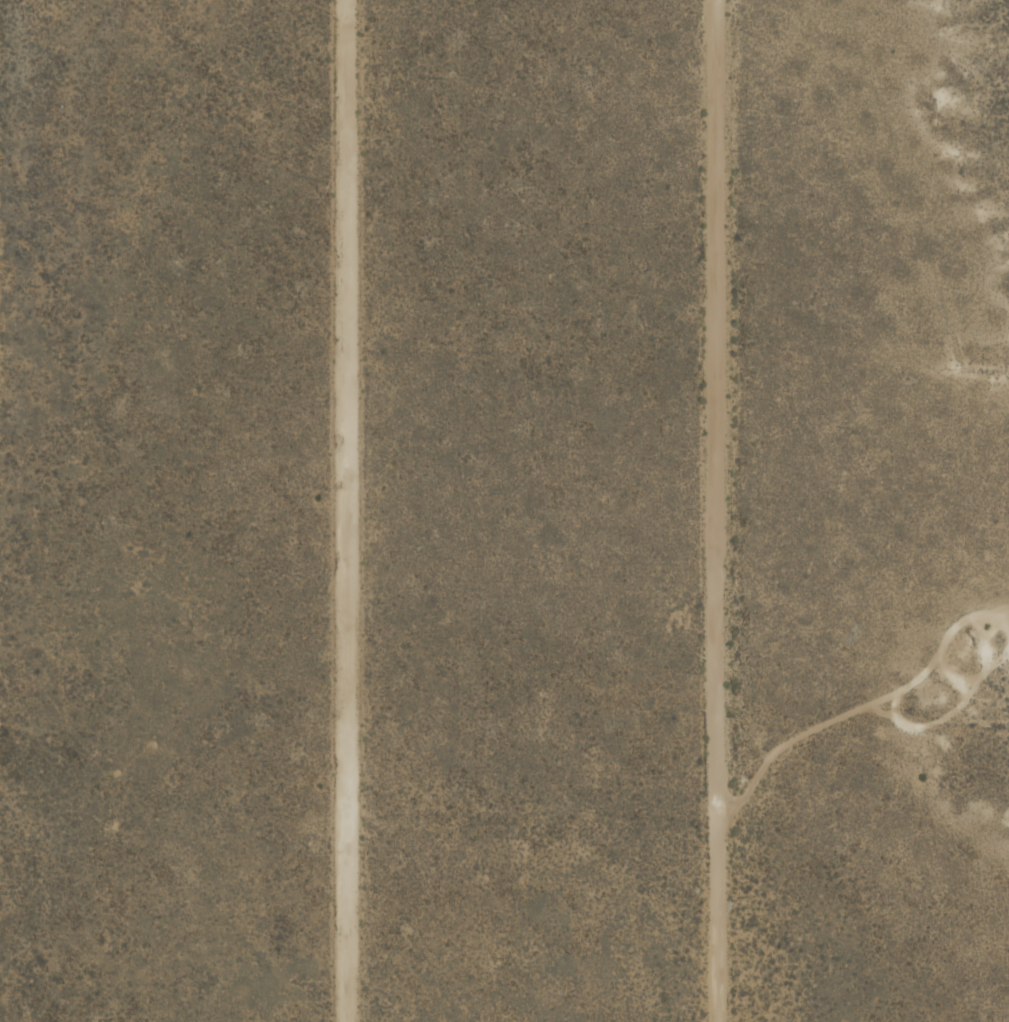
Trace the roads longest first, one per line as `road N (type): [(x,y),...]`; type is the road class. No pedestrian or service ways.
road 1 (residential): [(716,0),(718,1021)]
road 2 (residential): [(345,0),(345,1021)]

